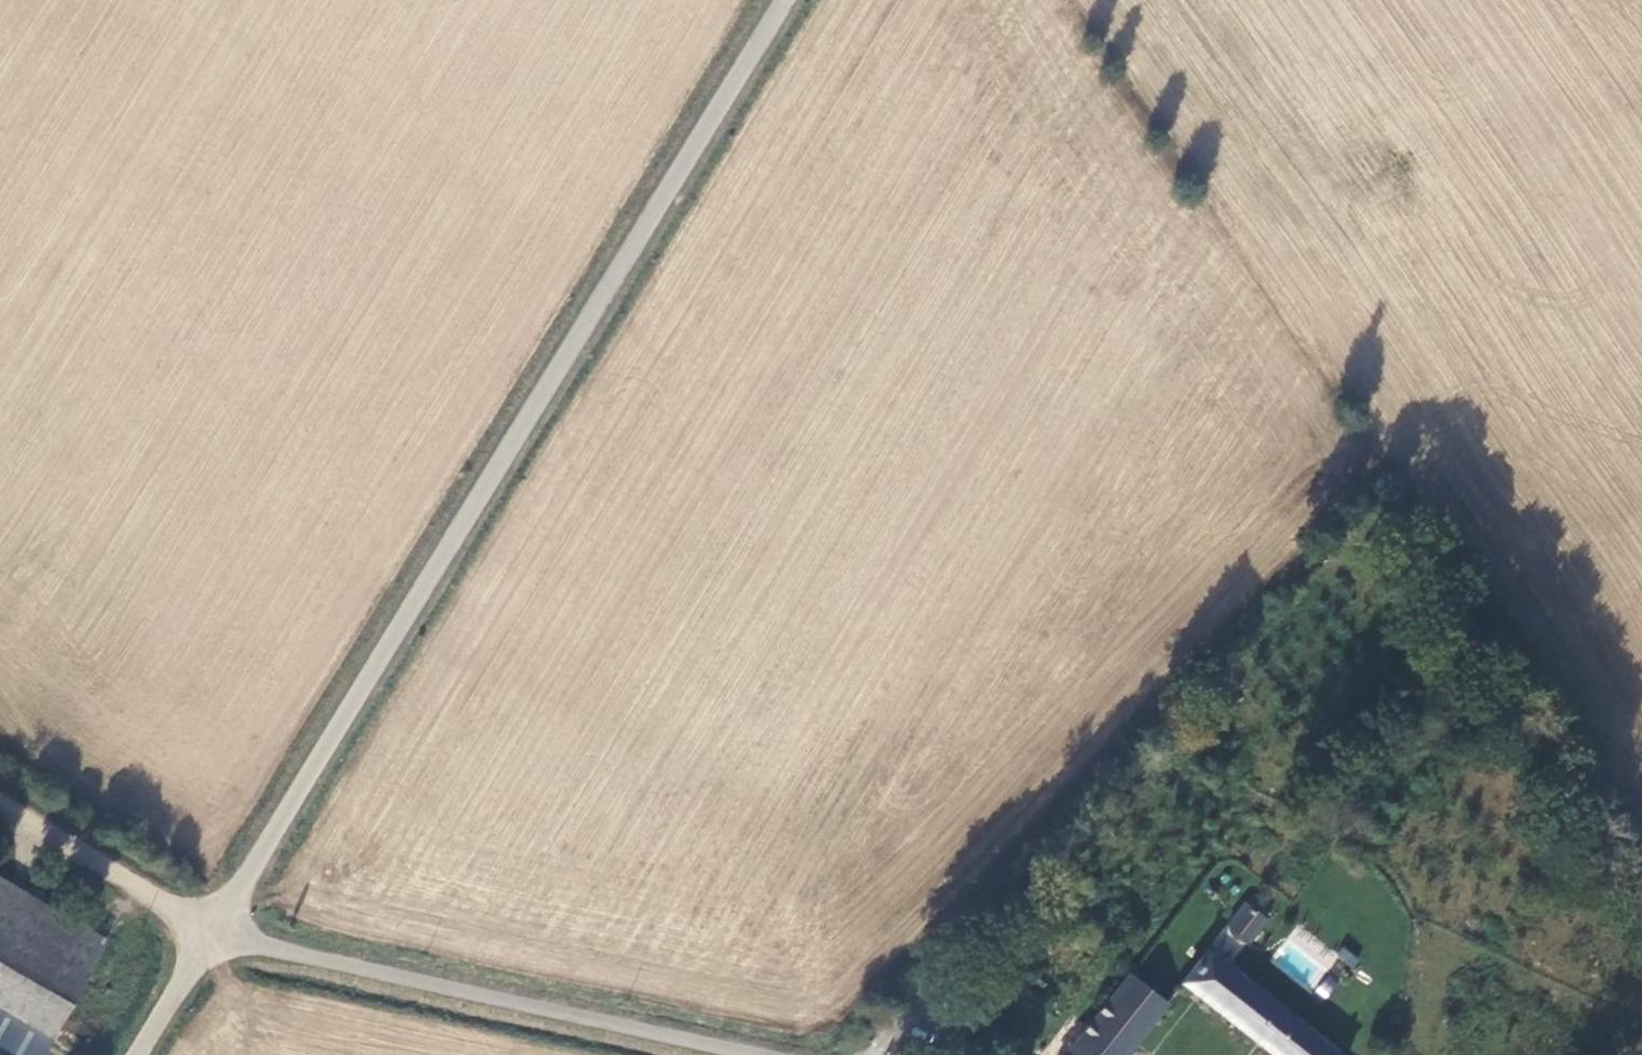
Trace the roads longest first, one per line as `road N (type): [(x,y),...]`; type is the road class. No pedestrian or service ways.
road 1 (unclassified): [(215,933),(788,0)]
road 2 (unclassified): [(215,933),(757,1054)]
road 3 (unclassified): [(0,800),(215,933)]
road 4 (unclassified): [(139,1054),(215,933)]

